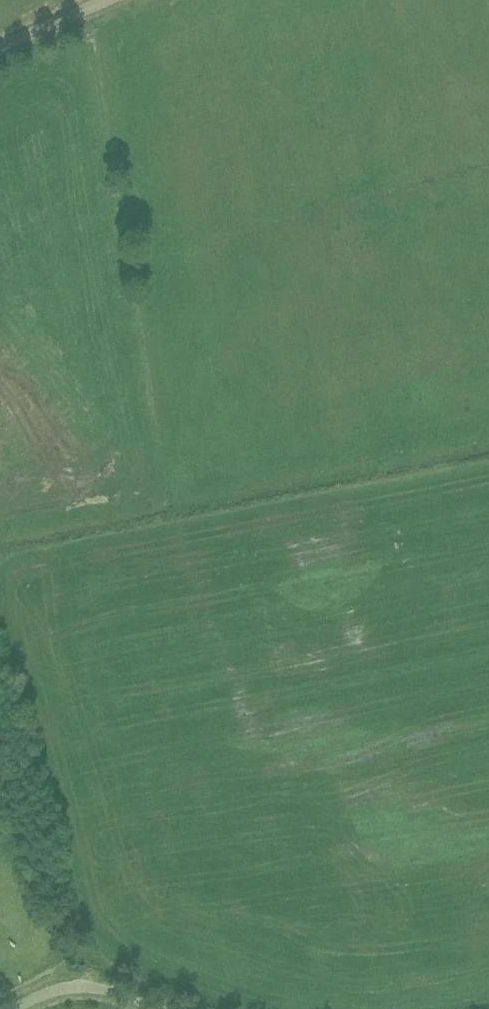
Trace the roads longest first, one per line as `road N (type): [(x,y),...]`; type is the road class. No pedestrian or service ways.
road 1 (unclassified): [(0,50),(111,0)]

